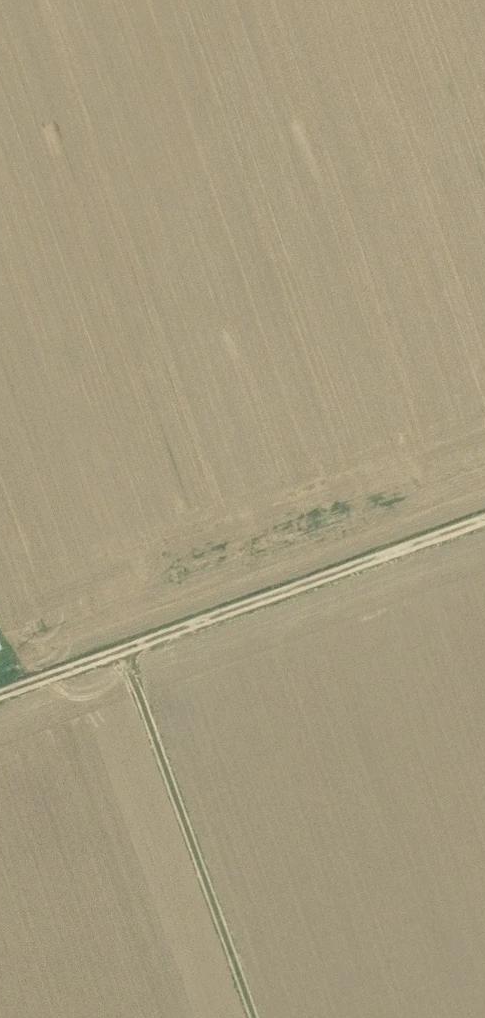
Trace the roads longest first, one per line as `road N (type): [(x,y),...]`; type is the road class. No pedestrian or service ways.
road 1 (track): [(0,707),(484,532)]
road 2 (track): [(257,1017),(127,661)]

